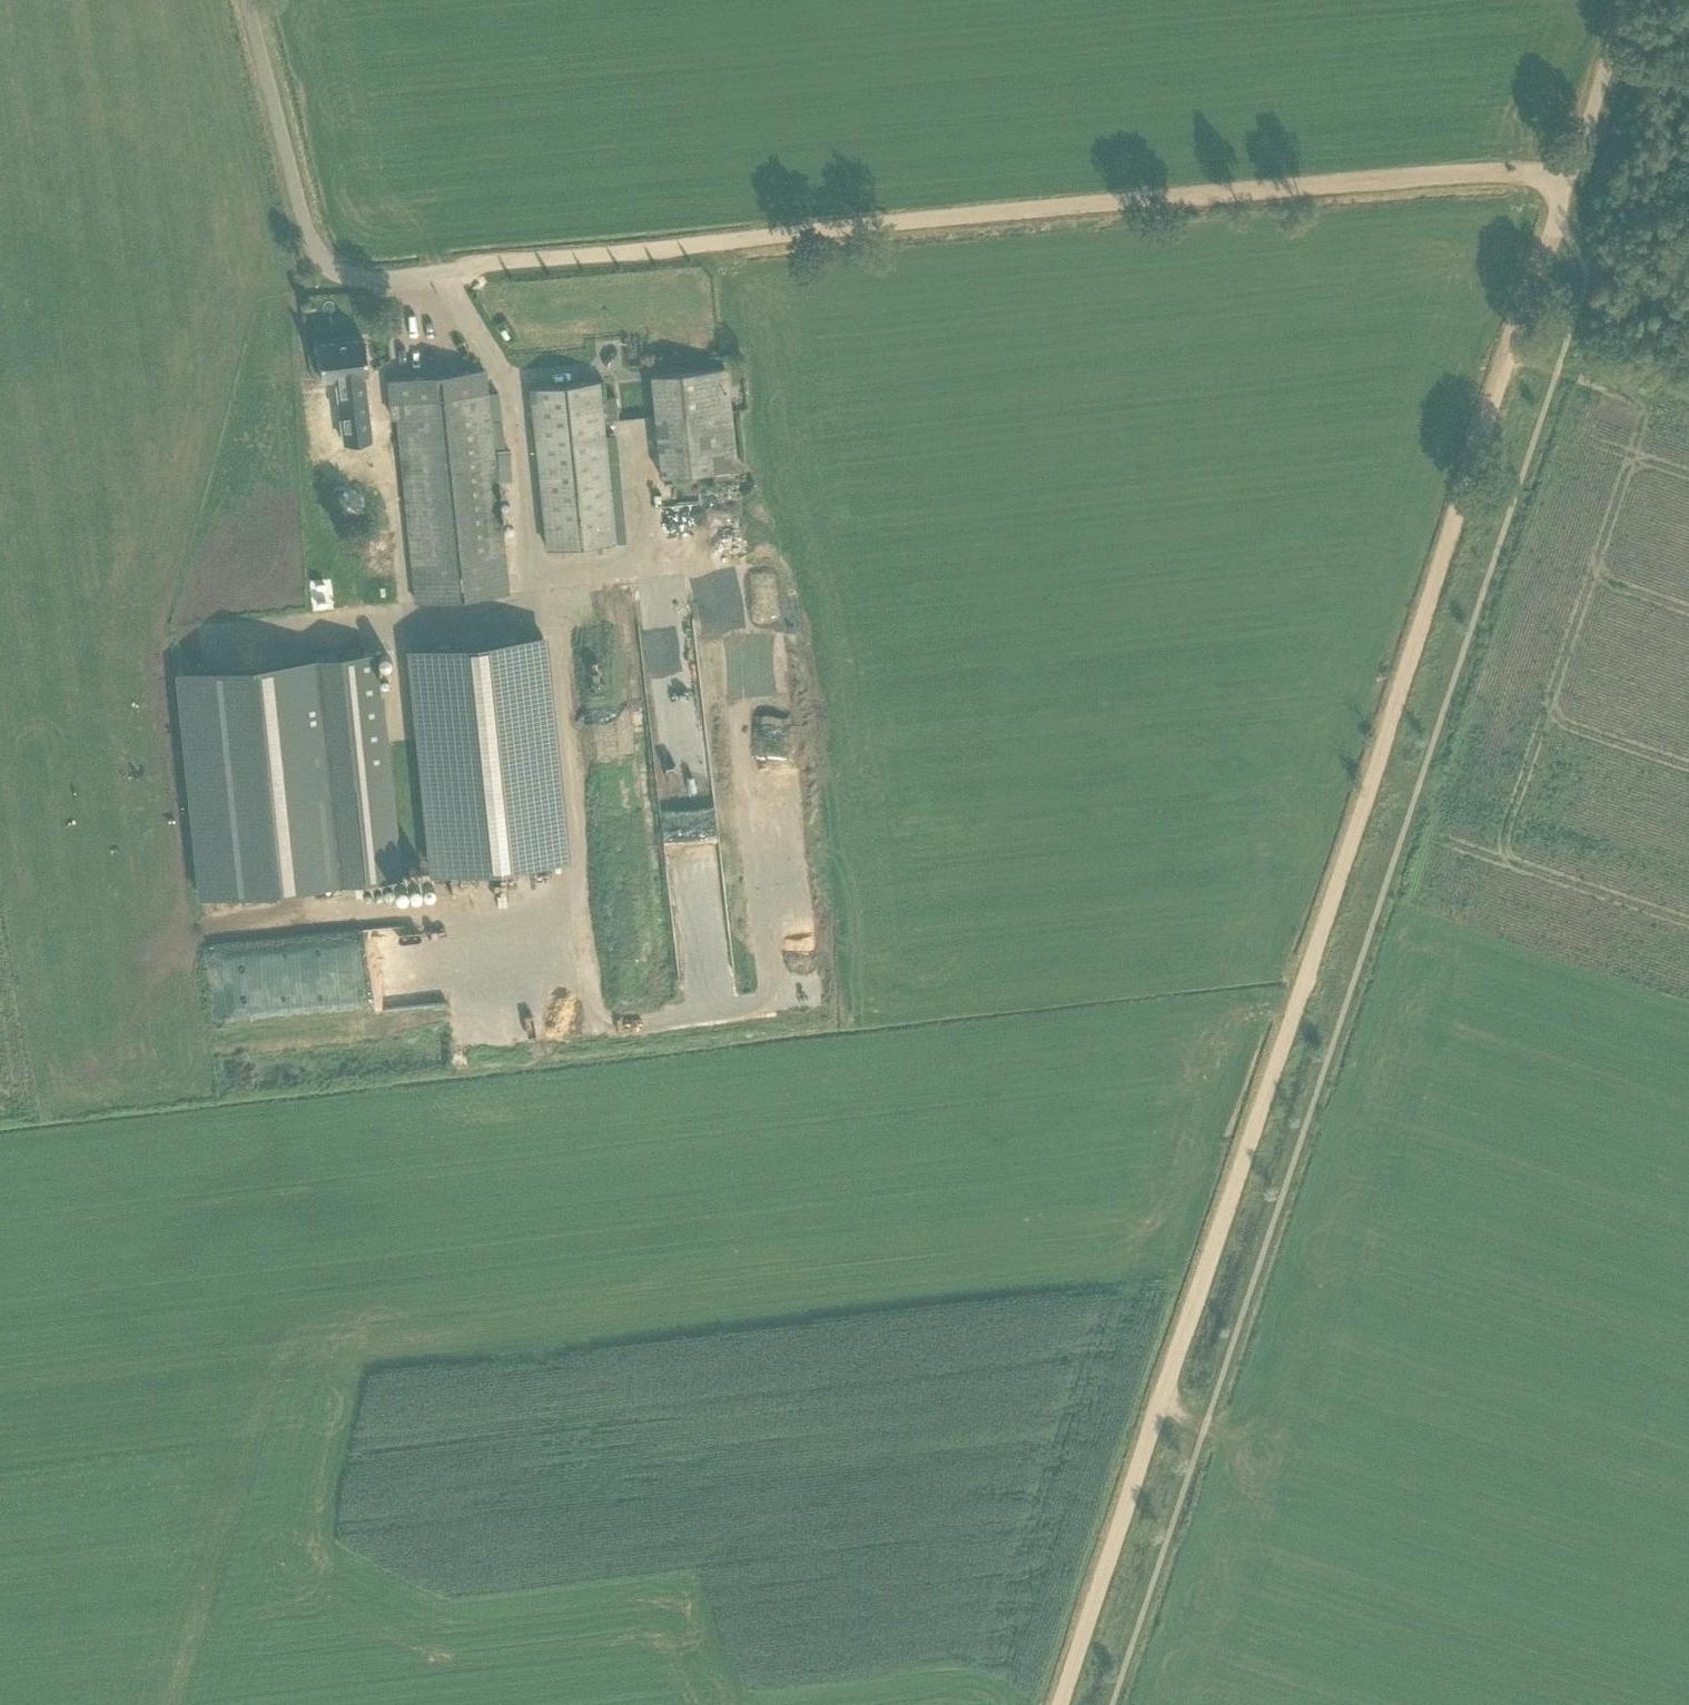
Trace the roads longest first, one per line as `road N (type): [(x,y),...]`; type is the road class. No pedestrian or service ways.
road 1 (track): [(1061,1704),(1558,211)]
road 2 (track): [(451,272),(1539,172),(1558,211)]
road 3 (unclassified): [(451,272),(356,280),(324,269),(254,0)]
road 4 (unclassified): [(1558,211),(1628,0)]

